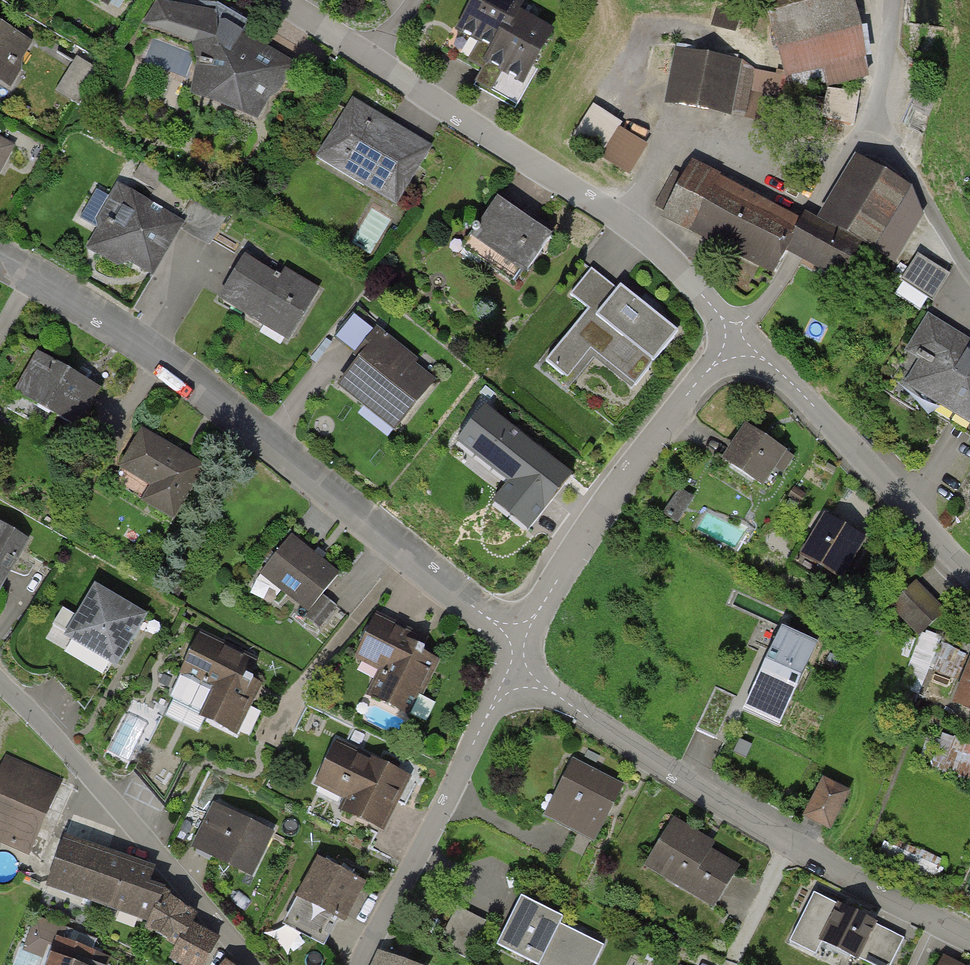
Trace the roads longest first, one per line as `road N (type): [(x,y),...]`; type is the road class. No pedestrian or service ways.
road 1 (residential): [(517,652),(484,615),(191,377),(0,266)]
road 2 (residential): [(735,341),(665,254),(626,222),(279,0)]
road 3 (residential): [(969,938),(687,782),(550,691),(517,652)]
road 4 (residential): [(517,652),(629,470),(735,341)]
road 5 (residential): [(0,681),(253,964)]
road 6 (residential): [(359,964),(517,652)]
road 7 (residential): [(735,341),(799,390),(969,575)]
road 8 (residential): [(735,341),(794,259),(842,157),(874,122)]
road 9 (residential): [(874,122),(969,271)]
road 10 (residential): [(894,0),(874,122)]

